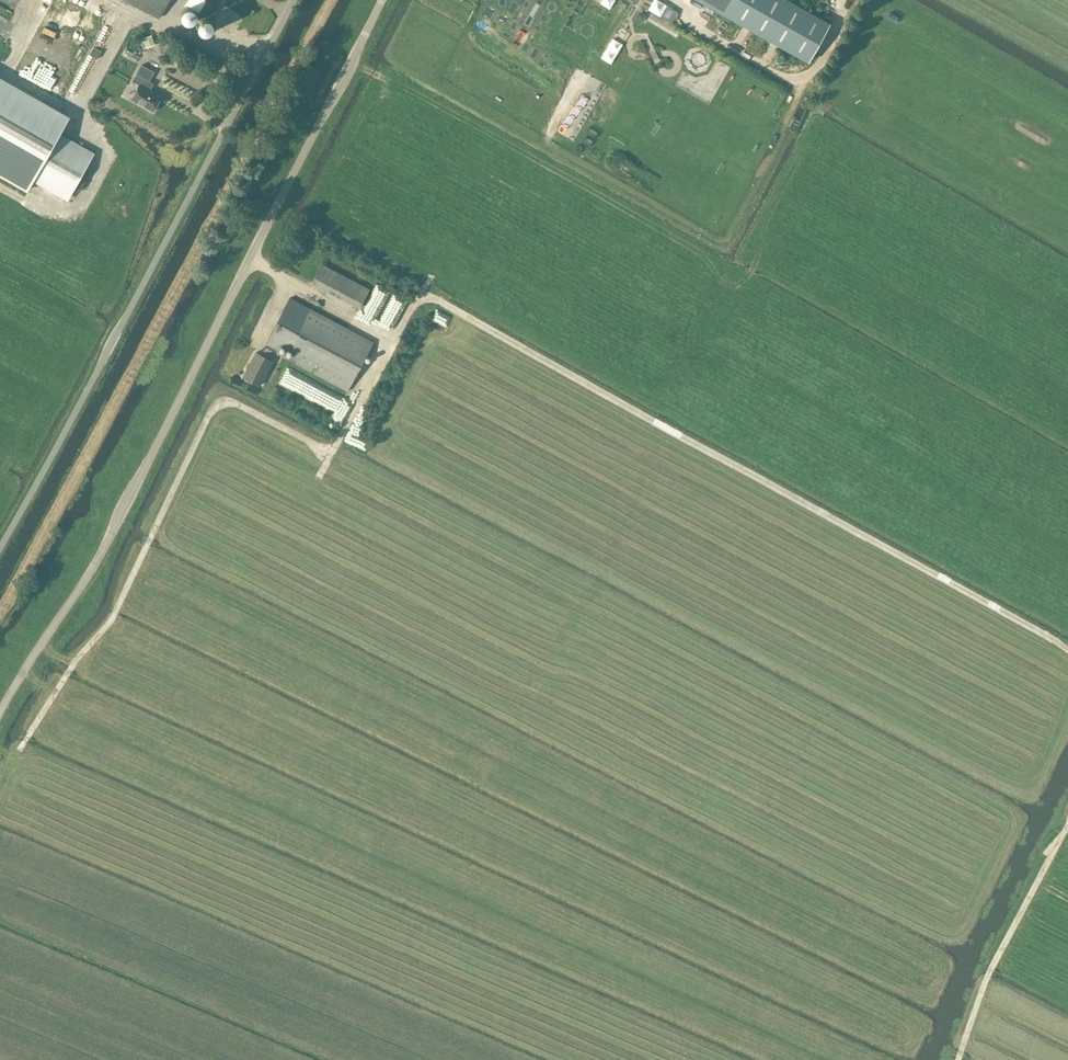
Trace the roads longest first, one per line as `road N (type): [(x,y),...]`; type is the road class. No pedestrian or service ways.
road 1 (track): [(357,320),(391,337),(418,301),(435,298),(1067,646)]
road 2 (unclassified): [(0,712),(107,541),(379,0)]
road 3 (track): [(399,333),(332,458),(242,406),(215,409),(109,625),(71,665),(18,754),(0,751)]
road 4 (unclassified): [(0,537),(297,0)]
road 5 (track): [(1067,820),(991,968),(958,1059)]
road 6 (track): [(265,59),(175,37),(103,0)]

